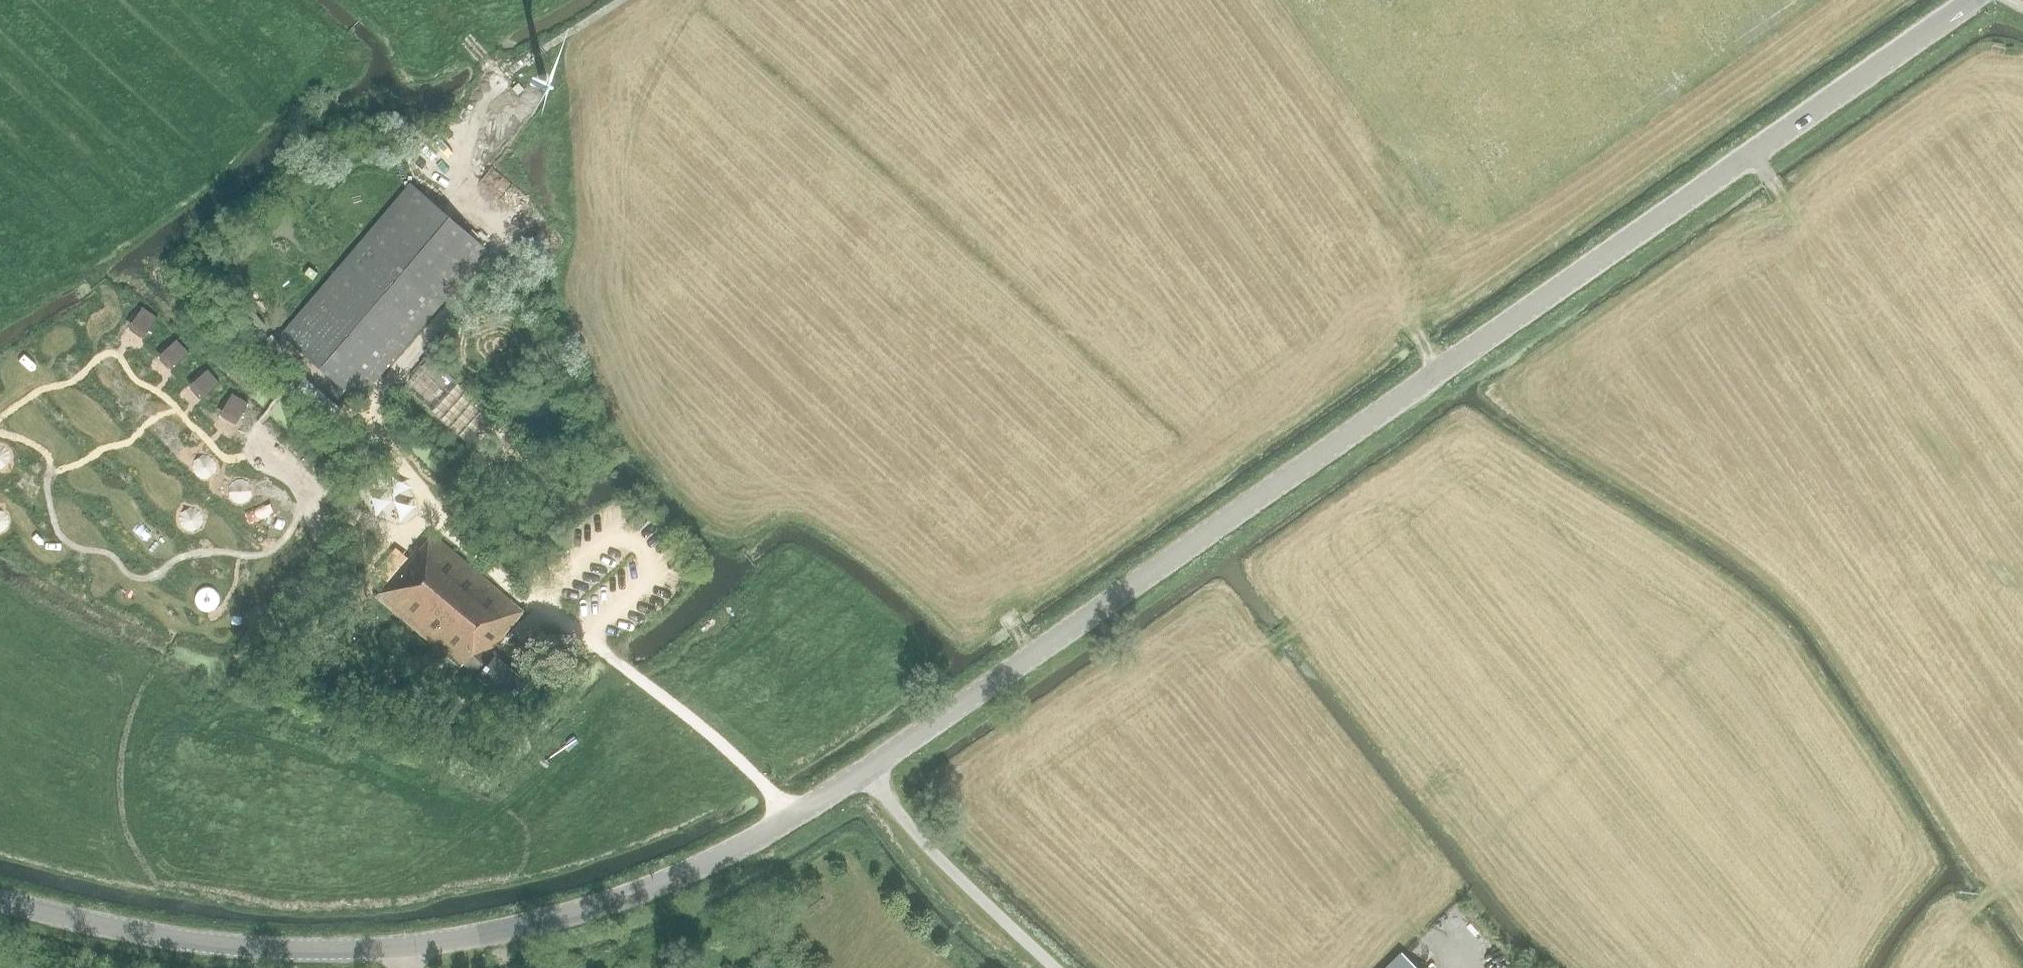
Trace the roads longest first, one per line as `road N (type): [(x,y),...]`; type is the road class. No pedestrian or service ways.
road 1 (tertiary): [(414,947),(586,912),(701,867),(793,818),(1974,0)]
road 2 (tertiary): [(0,902),(257,949),(414,947)]

